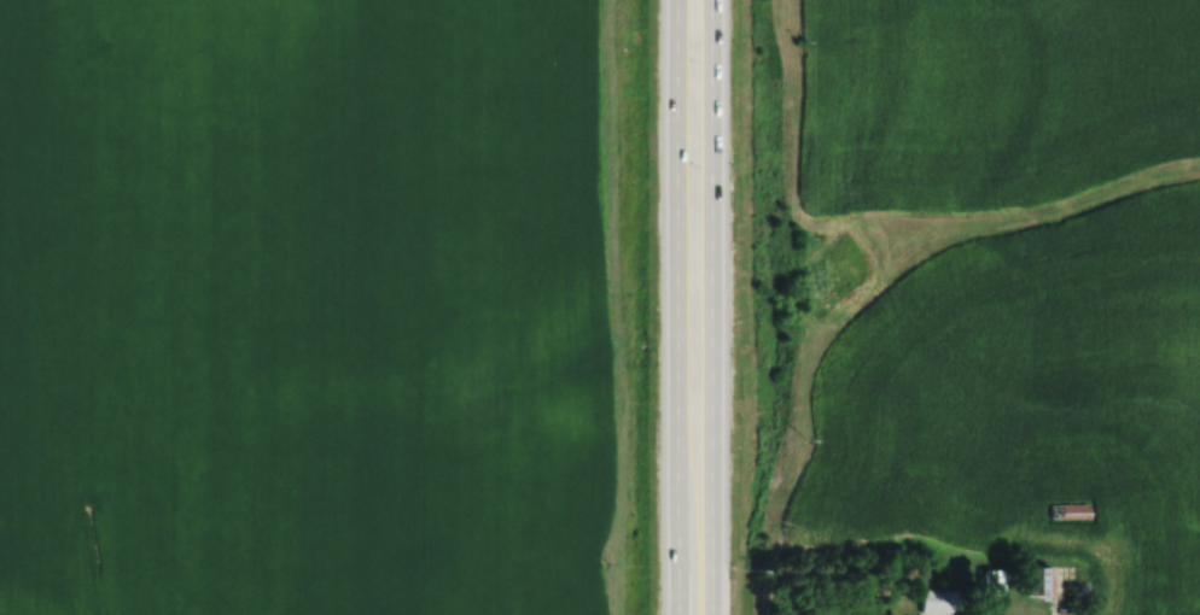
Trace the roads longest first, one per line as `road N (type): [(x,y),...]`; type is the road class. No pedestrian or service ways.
road 1 (trunk): [(710,614),(707,0)]
road 2 (trunk): [(674,0),(675,614)]

